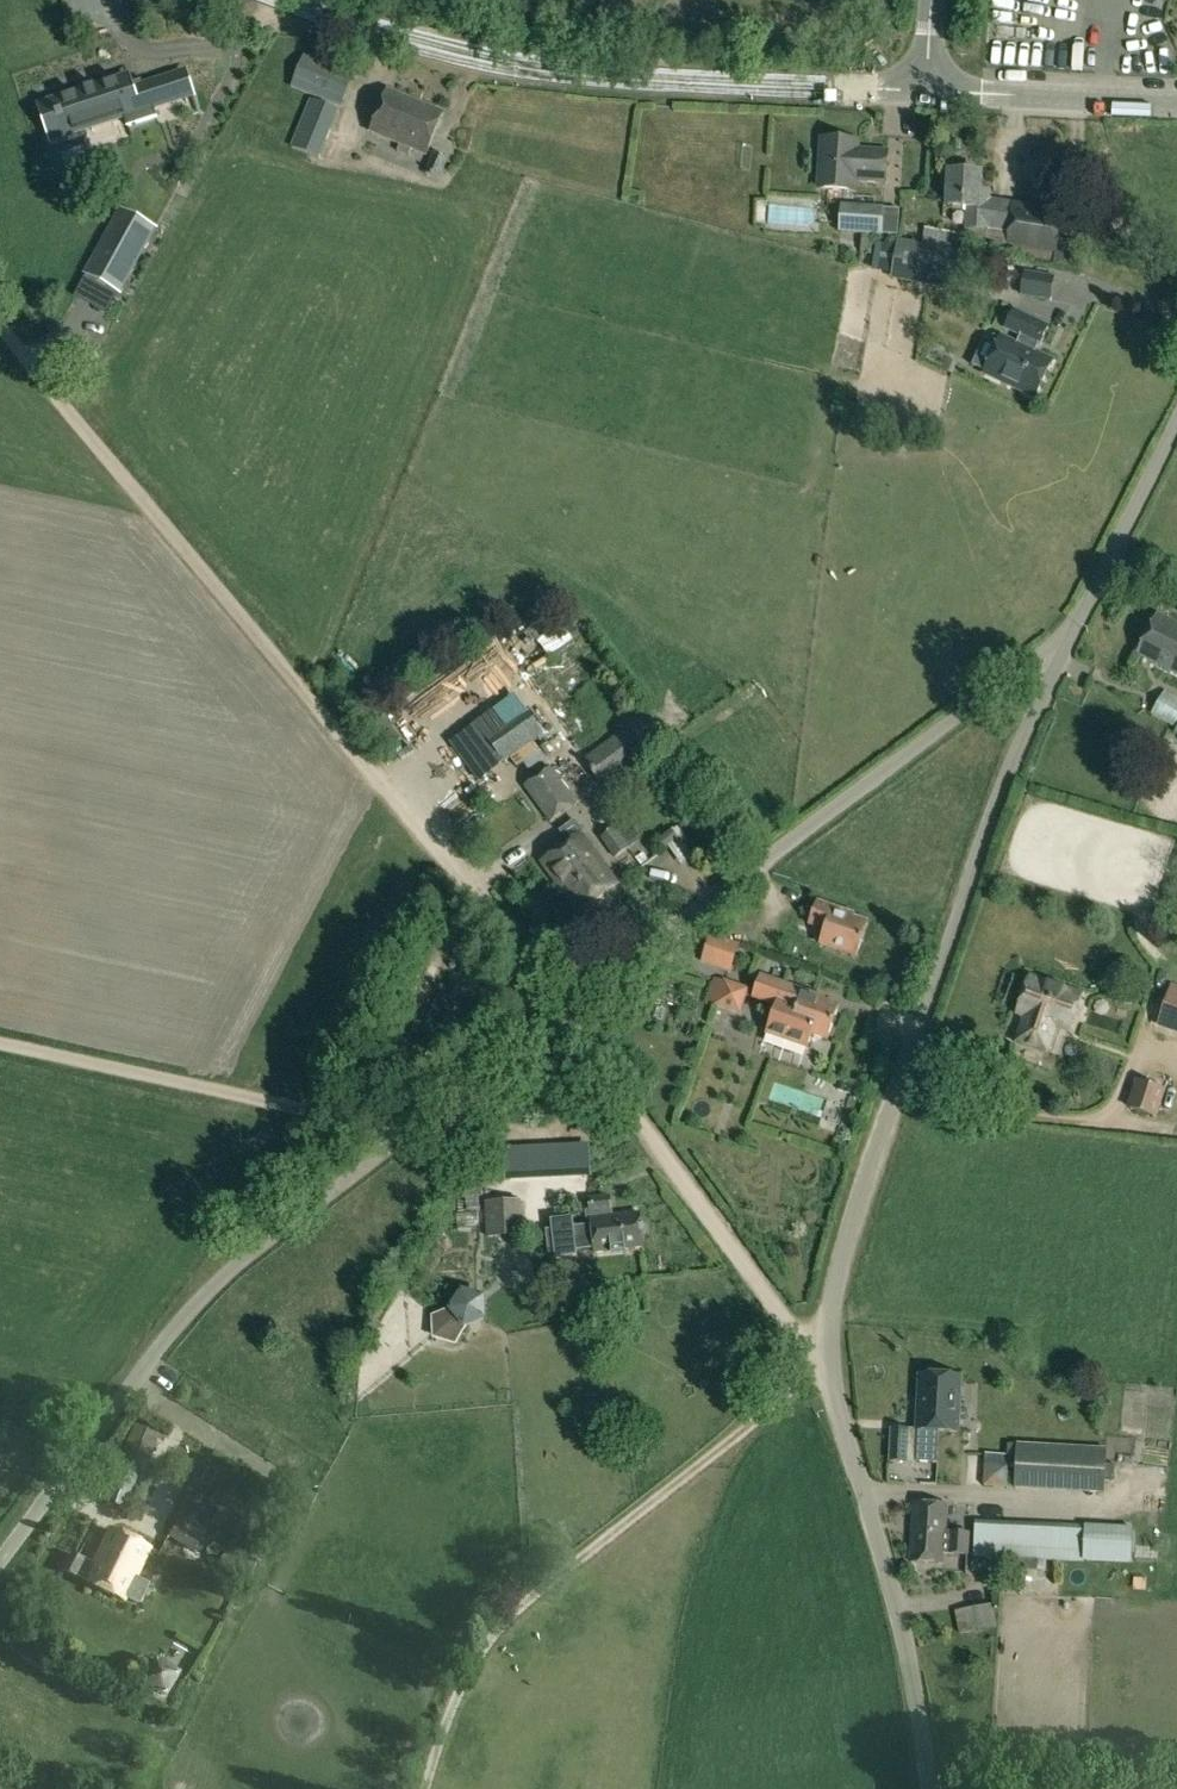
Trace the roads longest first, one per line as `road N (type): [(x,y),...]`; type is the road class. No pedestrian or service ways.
road 1 (track): [(826,1342),(785,1324),(464,874),(0,331)]
road 2 (unclassified): [(928,1788),(897,1612),(835,1405),(826,1342),(845,1237),(887,1110),(1065,643)]
road 3 (unclassified): [(410,1123),(1065,643)]
road 4 (tertiary): [(926,93),(495,66),(396,47),(254,0)]
road 5 (unclassified): [(0,1564),(184,1312),(410,1123)]
road 6 (track): [(437,1788),(484,1626),(825,1366)]
road 7 (unclassified): [(410,1123),(0,1041)]
road 8 (unclassified): [(1065,643),(1176,414)]
road 9 (tertiary): [(926,93),(1176,106)]

